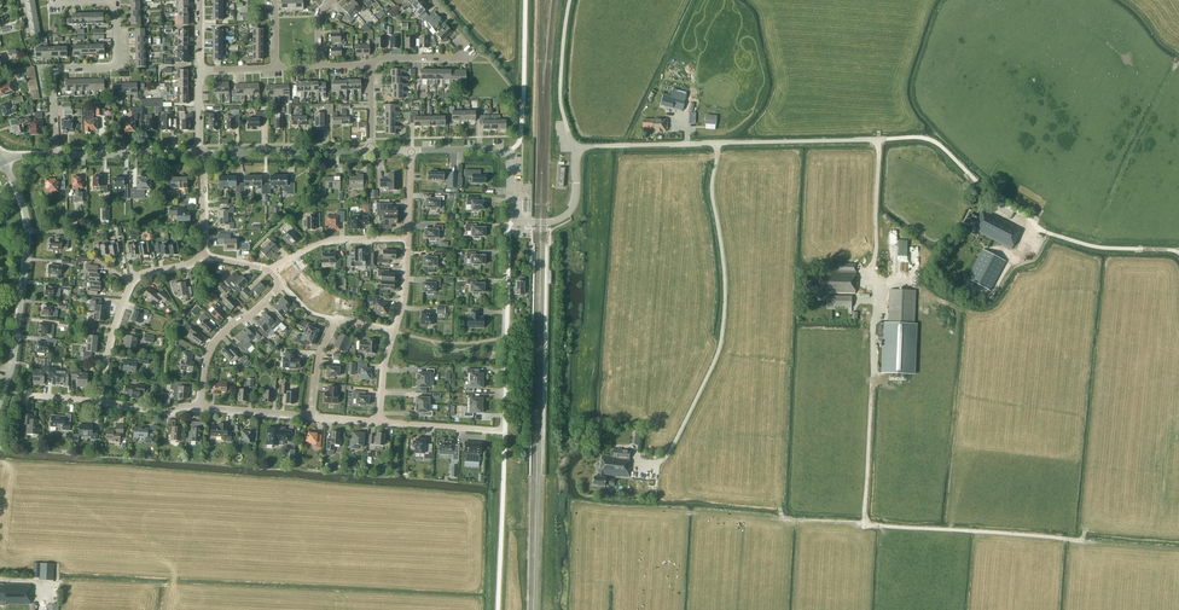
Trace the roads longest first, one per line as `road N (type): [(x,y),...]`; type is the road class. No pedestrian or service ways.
road 1 (unclassified): [(575,148),(879,139)]
road 2 (unclassified): [(505,431),(515,217)]
road 3 (residential): [(54,156),(52,73),(115,65),(115,1)]
road 4 (unclassified): [(12,361),(27,231),(1,160)]
road 5 (residential): [(97,401),(131,282),(200,257)]
road 6 (track): [(866,525),(683,513)]
road 7 (unclassified): [(371,150),(200,153)]
road 8 (residential): [(200,407),(213,347),(280,286),(269,271)]
road 9 (unclassified): [(515,217),(506,152),(411,150)]
road 10 (unclassified): [(569,0),(560,97),(575,148)]
road 11 (residential): [(269,271),(332,239),(408,238)]
road 12 (unclassified): [(200,153),(54,156)]
road 13 (residential): [(505,431),(379,422)]
road 14 (unclassified): [(515,217),(549,222),(566,215),(576,194),(575,148)]

